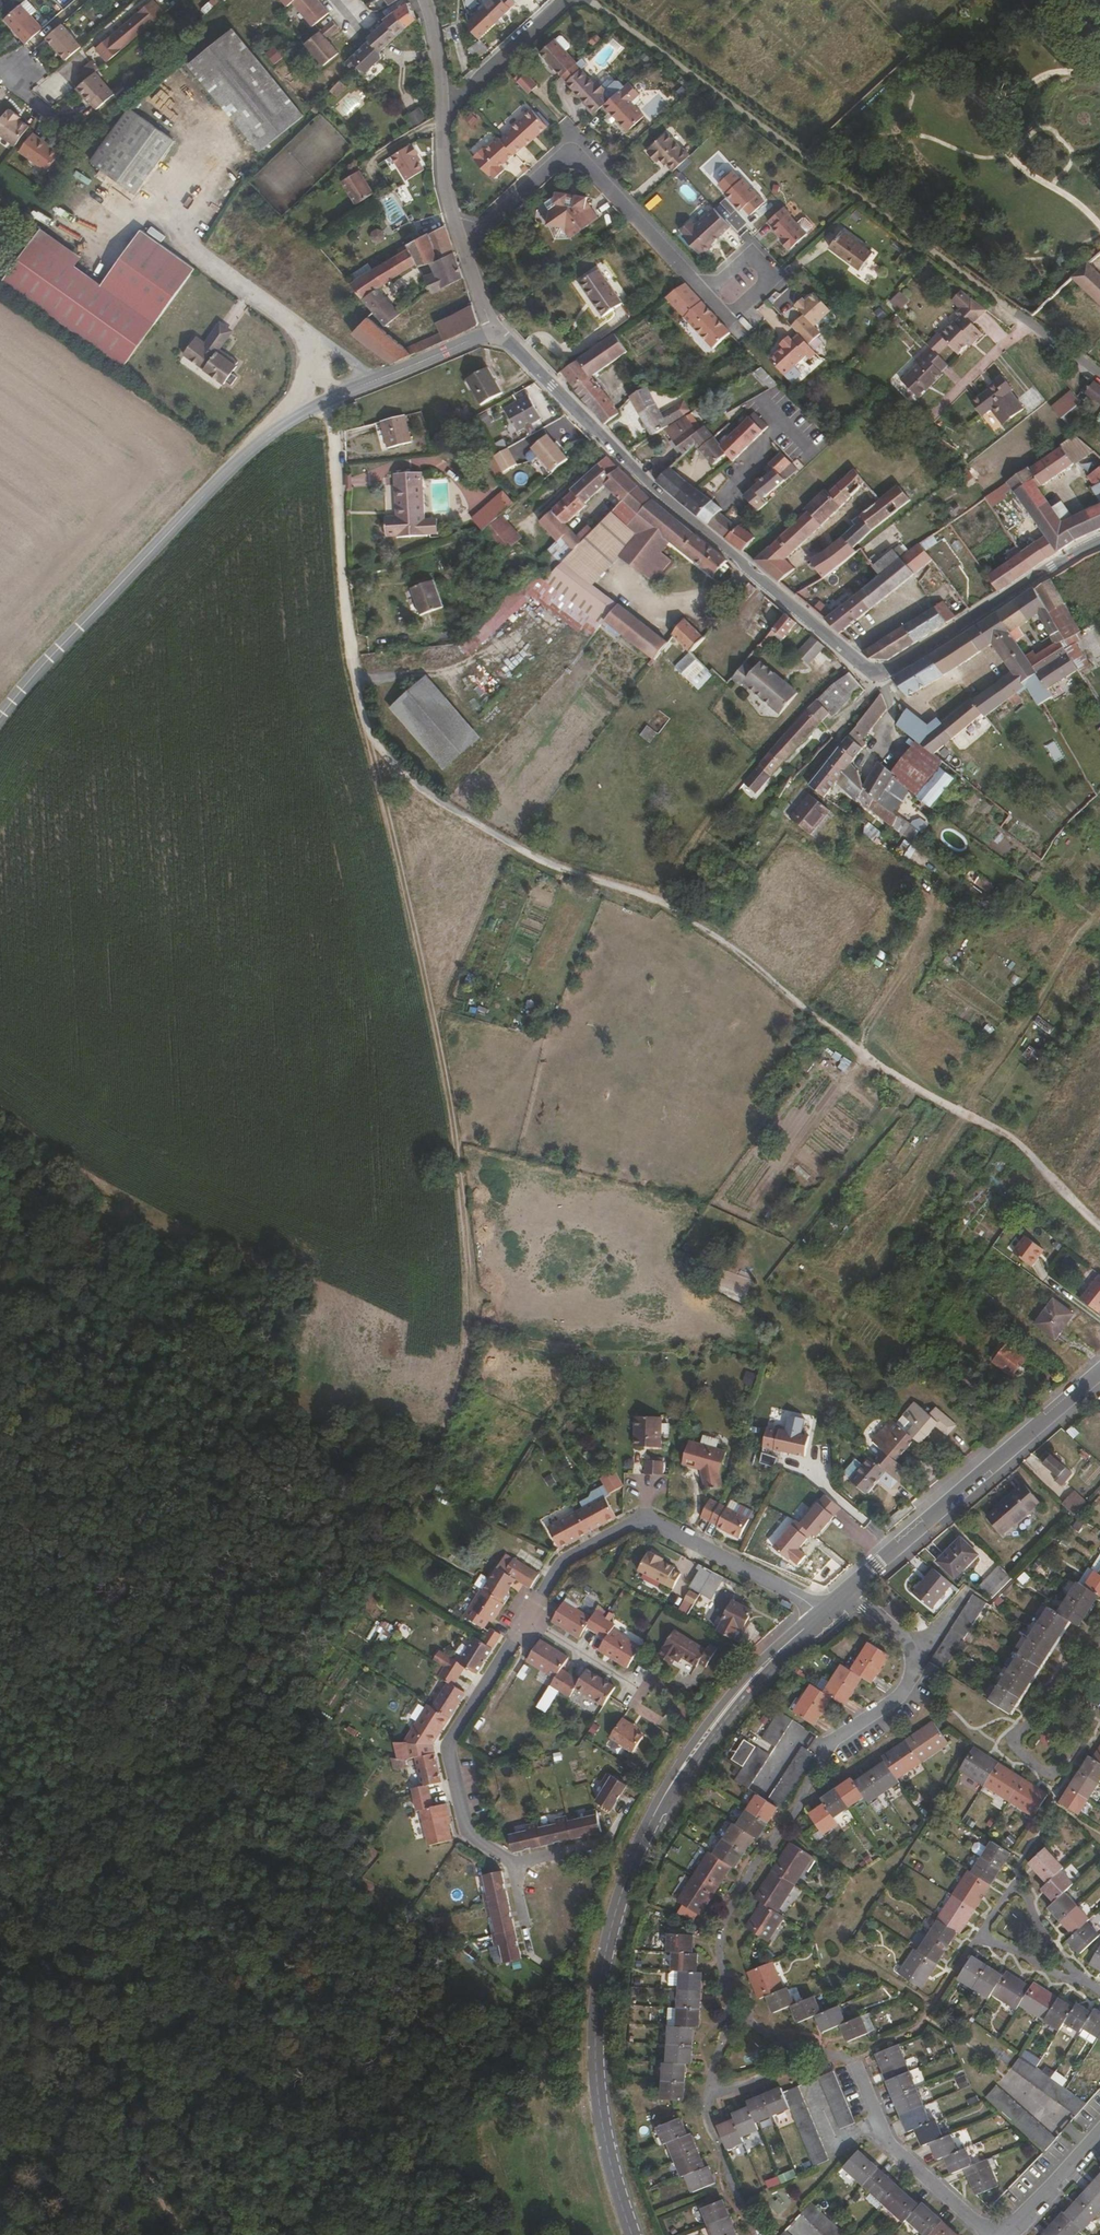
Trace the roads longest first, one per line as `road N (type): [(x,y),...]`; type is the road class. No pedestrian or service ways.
road 1 (track): [(376,746),(471,1249),(473,1382),(384,1577),(315,1643),(297,1697),(243,1740),(151,1874),(145,1932),(161,2021),(236,2144),(248,2215)]
road 2 (residential): [(494,332),(685,516),(871,671),(891,670),(1099,539)]
road 3 (unclassified): [(819,1615),(752,1678),(677,1775),(614,1918),(599,1985),(596,2073),(632,2234)]
road 4 (track): [(436,1463),(344,1462),(284,1473),(234,1505),(162,1511),(119,1533),(51,1552),(0,1541)]
road 5 (residential): [(523,1621),(564,1562),(647,1520),(803,1599),(819,1615)]
road 6 (residential): [(525,1918),(512,1864),(468,1832),(448,1753),(523,1621)]
road 7 (unclassified): [(0,717),(229,468)]
road 8 (residential): [(463,240),(561,159),(576,157),(708,291)]
road 9 (unclassified): [(1099,1374),(850,1589)]
road 10 (residential): [(229,468),(301,415),(494,332)]
road 11 (residential): [(996,2234),(892,2146),(856,2064)]
road 12 (residential): [(926,1655),(894,1700),(829,1748),(792,1739),(767,1781)]
road 13 (residential): [(569,0),(442,105)]
road 14 (residential): [(1099,2133),(1005,2234)]
road 15 (unclassified): [(442,105),(447,189),(463,240)]
road 16 (residential): [(523,1621),(632,1691)]
road 17 (residential): [(708,291),(733,318),(775,279),(751,253)]

